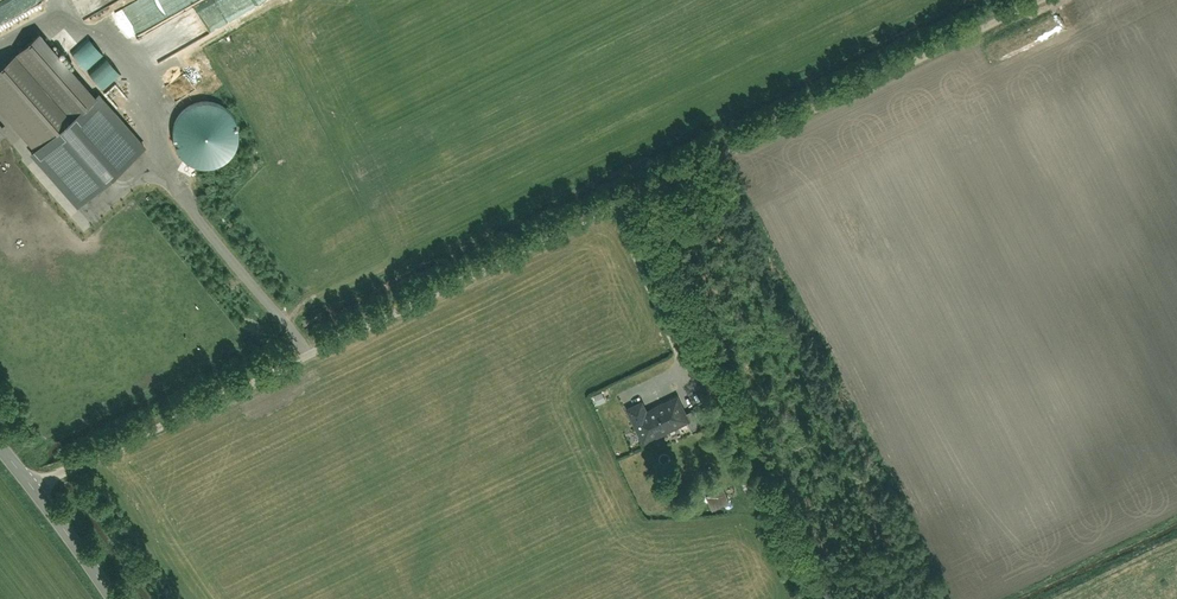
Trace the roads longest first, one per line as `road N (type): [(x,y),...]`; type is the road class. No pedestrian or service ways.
road 1 (track): [(34,489),(1044,0)]
road 2 (track): [(617,208),(685,368),(692,409)]
road 3 (tertiary): [(0,448),(111,598)]

